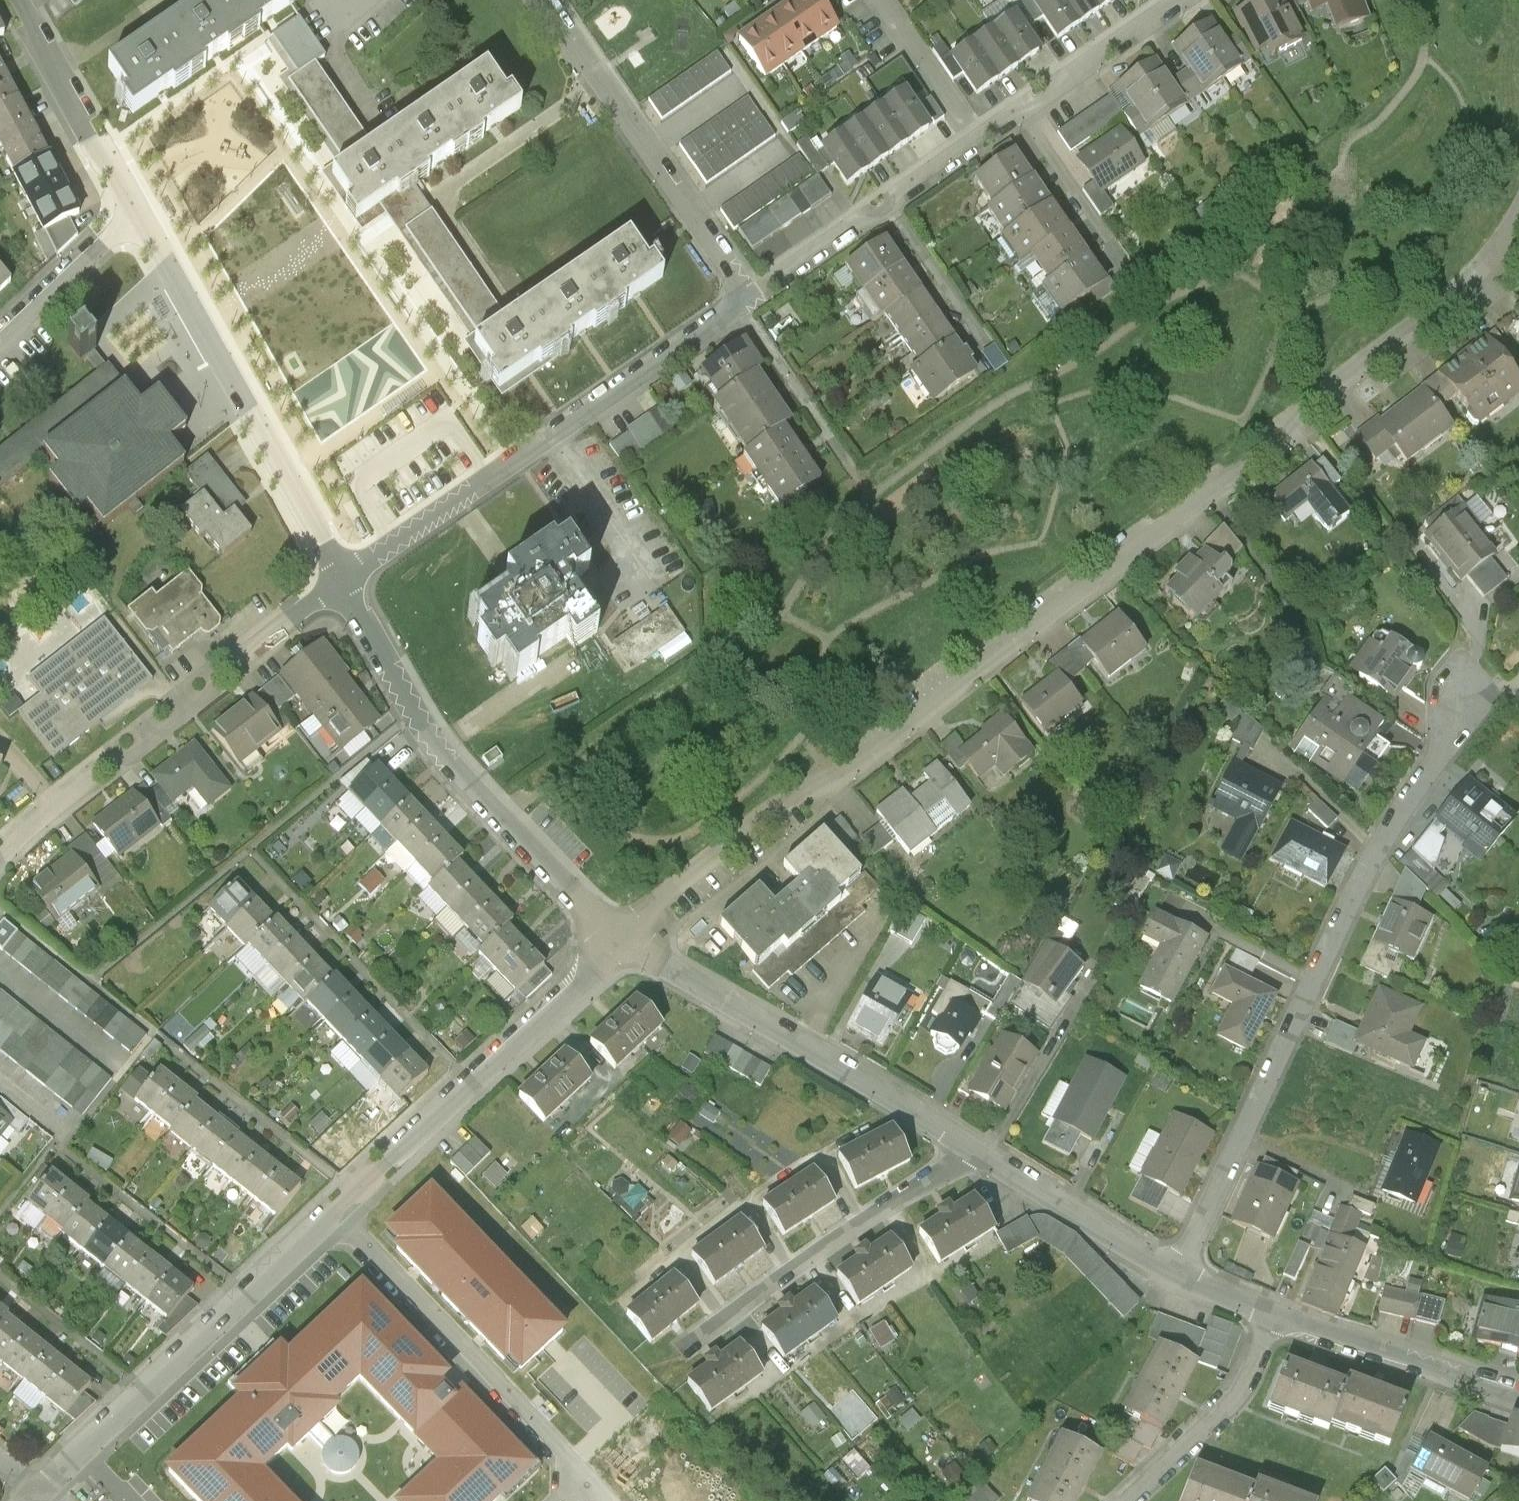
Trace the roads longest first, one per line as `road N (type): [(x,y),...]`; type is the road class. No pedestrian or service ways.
road 1 (residential): [(1518,222),(1445,303),(1137,553),(858,765),(791,798),(626,941)]
road 2 (residential): [(342,580),(14,0)]
road 3 (residential): [(1177,1273),(1369,865),(1434,769),(1463,704)]
road 4 (residential): [(742,304),(342,580)]
road 5 (residential): [(626,941),(446,760),(342,580)]
road 6 (residential): [(0,853),(342,580)]
road 7 (residential): [(34,1500),(337,1216)]
road 8 (residential): [(626,941),(978,1155)]
road 9 (residential): [(337,1216),(626,941)]
road 10 (residential): [(601,1500),(337,1216)]
road 11 (residential): [(541,0),(735,280),(742,304)]
road 12 (residential): [(978,1155),(682,1350)]
road 13 (residential): [(1272,1316),(1518,1392)]
road 14 (residential): [(1272,1316),(1250,1380),(1234,1402),(1121,1500)]
road 15 (residential): [(978,1155),(1177,1273)]
road 16 (residential): [(998,365),(883,201)]
road 17 (residential): [(1014,110),(1180,0)]
road 18 (residential): [(1014,110),(1118,271)]
road 19 (residential): [(845,463),(753,331),(742,304)]
road 20 (residential): [(742,304),(883,201)]
road 21 (residential): [(878,0),(975,135)]

